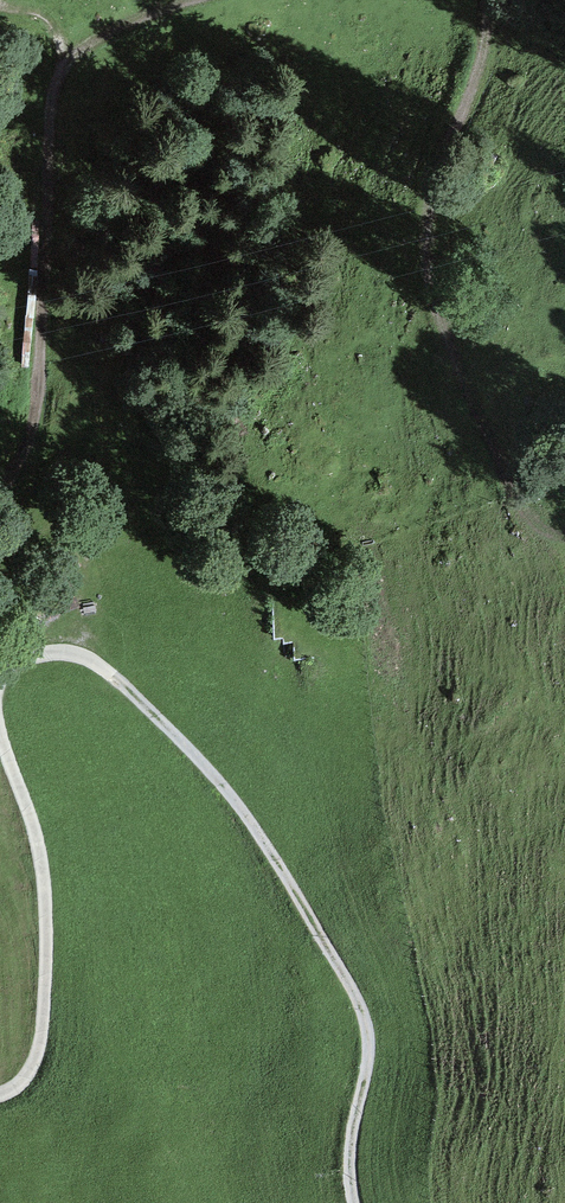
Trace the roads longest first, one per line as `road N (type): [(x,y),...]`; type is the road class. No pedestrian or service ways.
road 1 (track): [(355,1202),(352,1127),(369,1063),(362,1008),(251,819),(107,670),(59,652),(9,667),(1,654)]
road 2 (track): [(489,0),(490,50),(430,210),(428,257),(443,310),(536,507),(564,527)]
road 3 (track): [(0,524),(18,486),(38,396),(65,59)]
road 4 (residential): [(0,729),(40,850),(47,959),(39,1050),(25,1078),(0,1092)]
road 5 (track): [(65,59),(113,25),(184,0)]

